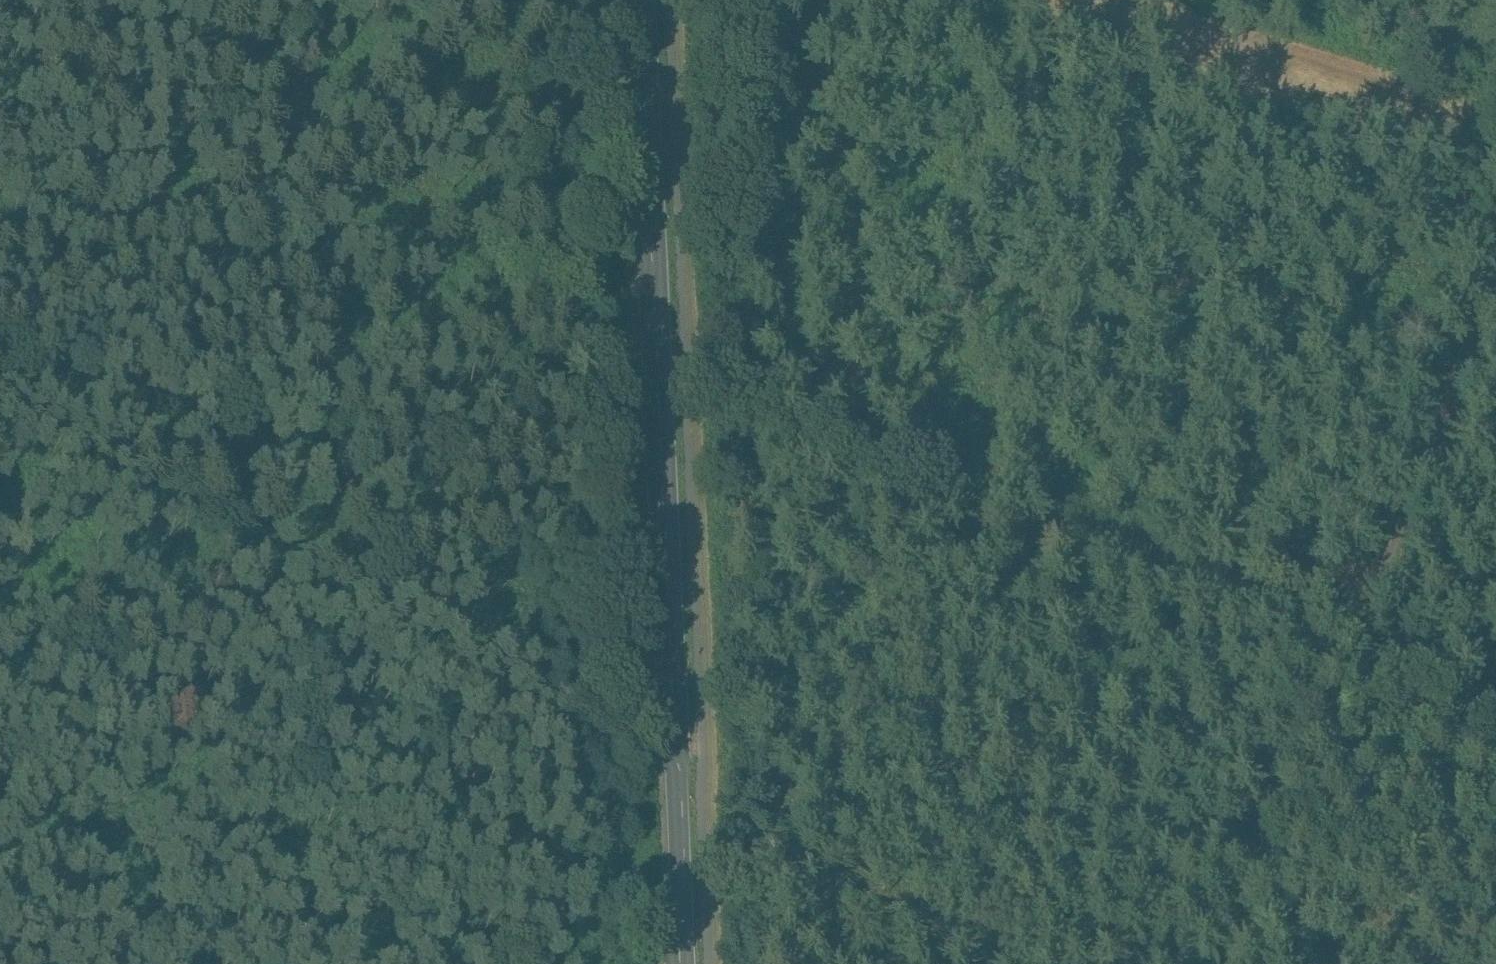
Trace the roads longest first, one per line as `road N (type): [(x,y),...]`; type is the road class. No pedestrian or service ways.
road 1 (primary): [(683,963),(640,0)]
road 2 (track): [(1237,963),(1495,297)]

